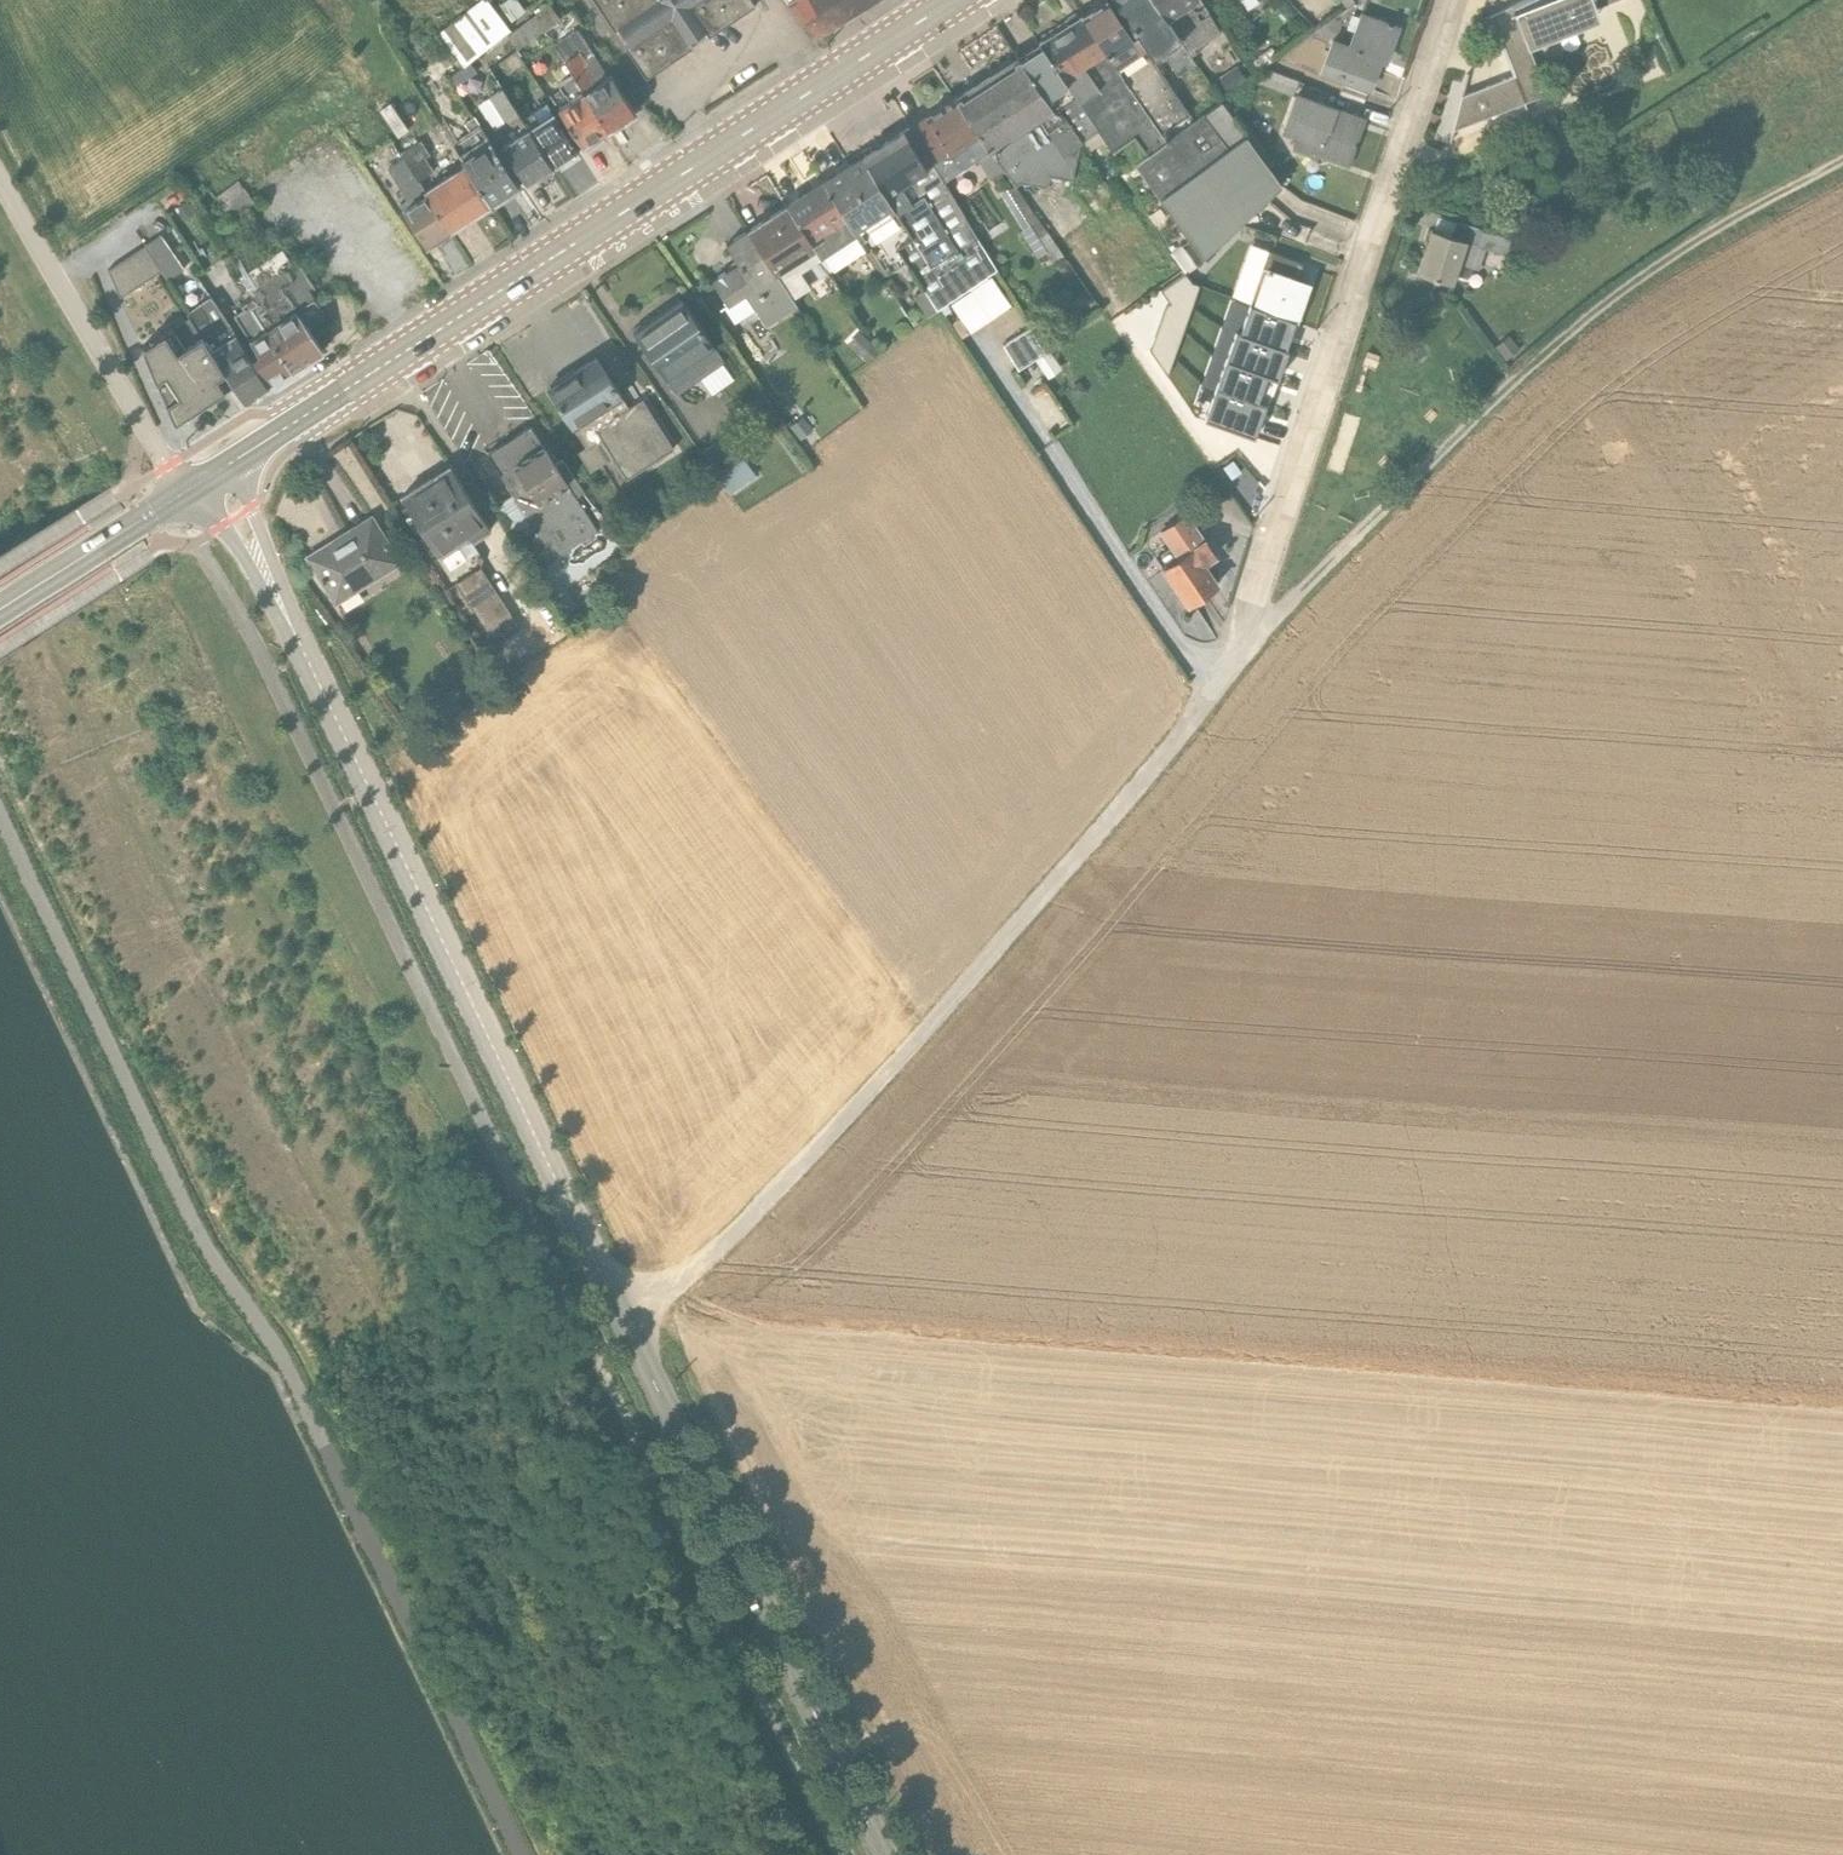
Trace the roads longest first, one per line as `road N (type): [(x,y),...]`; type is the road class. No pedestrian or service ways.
road 1 (track): [(624,1317),(872,1082),(1050,886),(1236,652),(1418,470),(1566,333),(1679,250),(1842,162)]
road 2 (tertiary): [(216,470),(624,1317)]
road 3 (primary): [(216,470),(953,0)]
road 4 (residential): [(1236,652),(1452,0)]
road 5 (tertiary): [(880,1854),(624,1317)]
road 6 (unclassified): [(0,183),(185,490)]
road 7 (primary): [(129,525),(0,608)]

